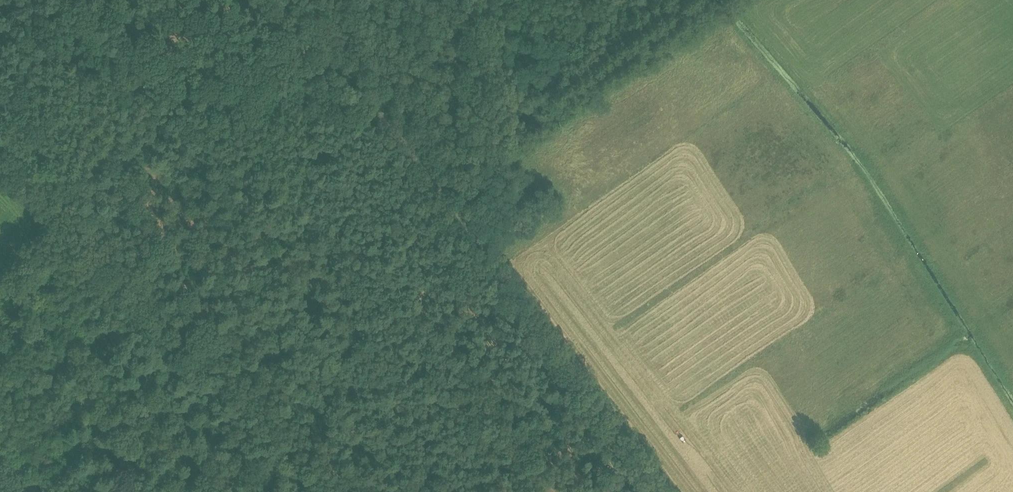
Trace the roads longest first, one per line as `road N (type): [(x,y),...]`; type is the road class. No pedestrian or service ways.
road 1 (unclassified): [(671,491),(379,109),(109,77),(20,0)]
road 2 (track): [(466,0),(475,36),(400,101),(390,120)]

